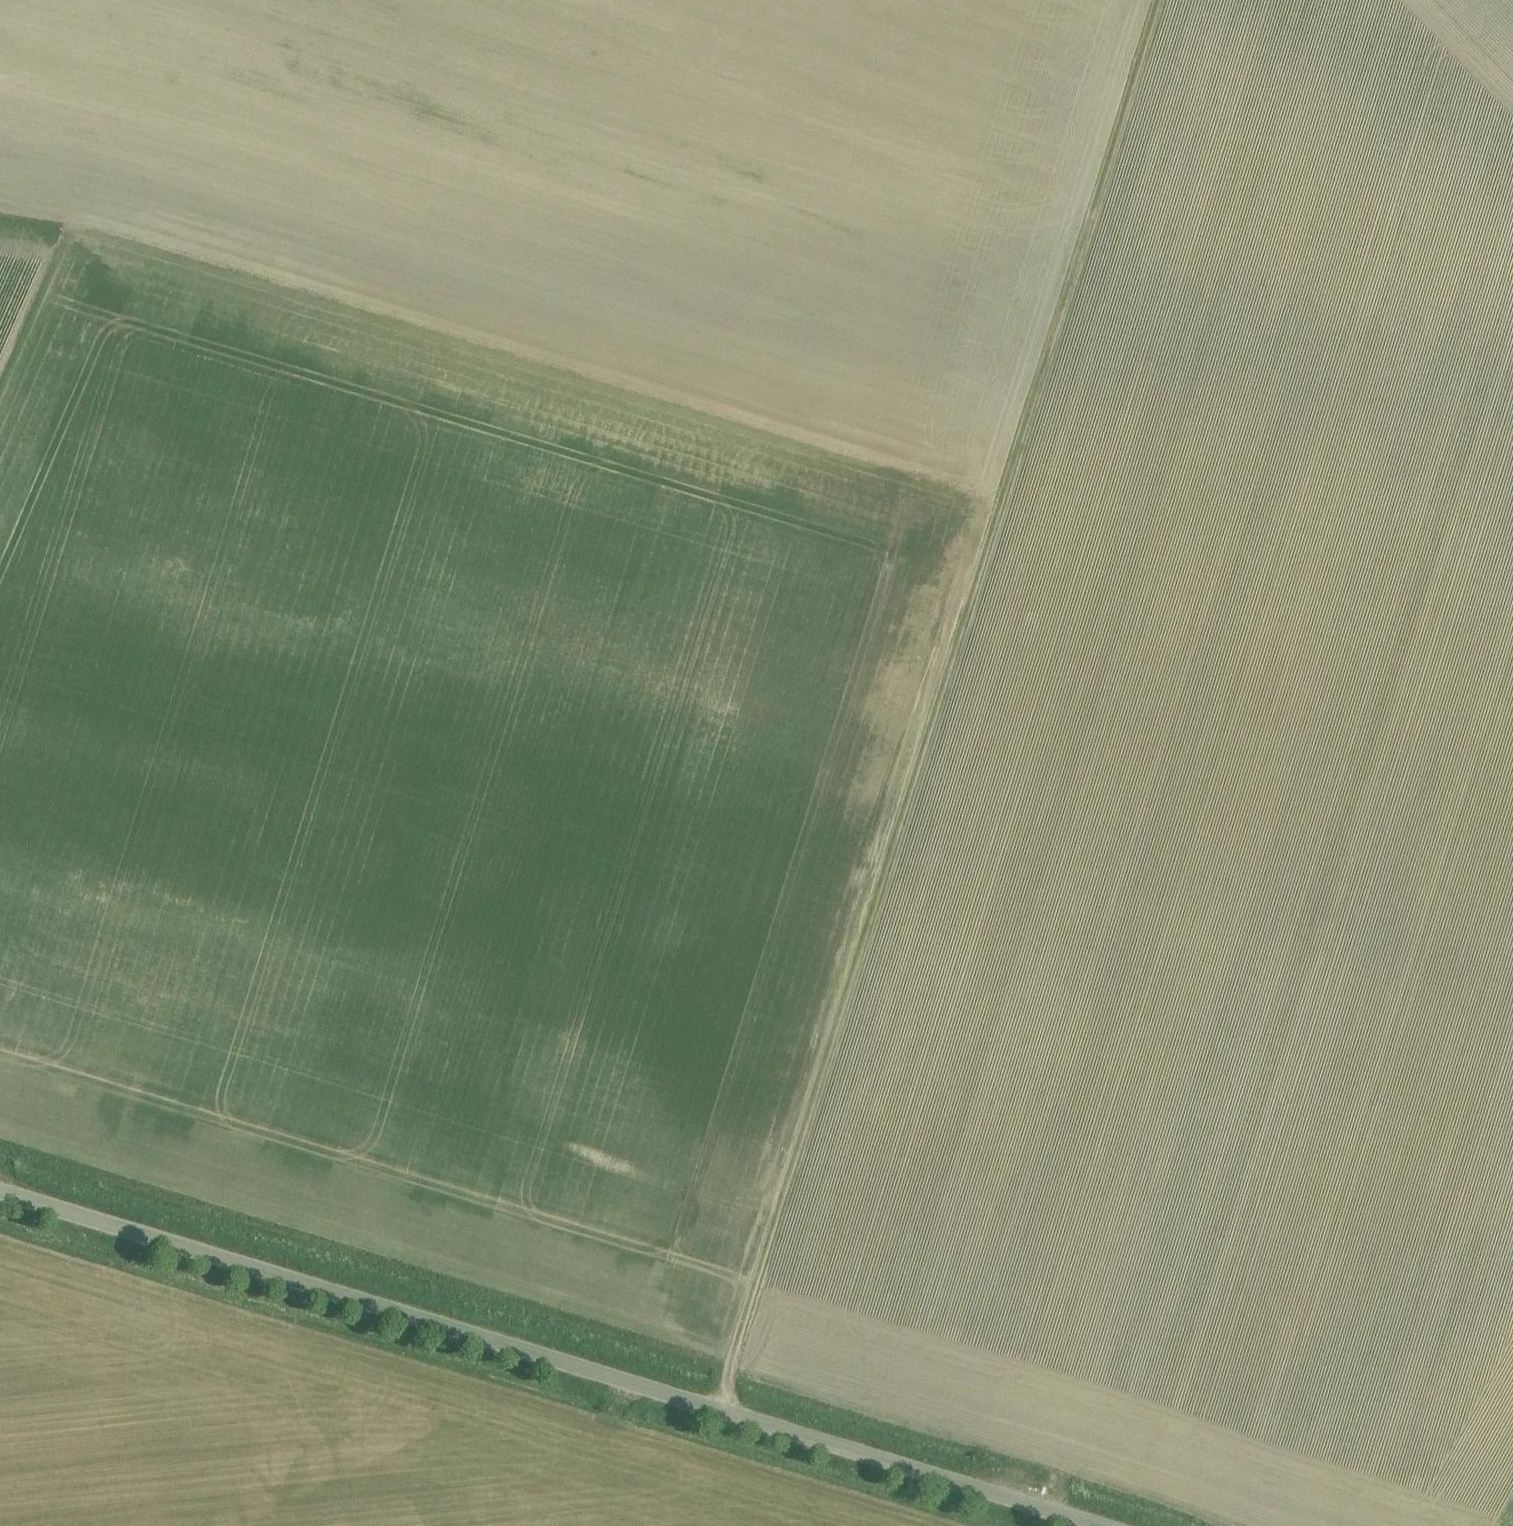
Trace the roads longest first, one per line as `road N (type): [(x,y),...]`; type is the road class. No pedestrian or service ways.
road 1 (unclassified): [(1087,1525),(0,1189)]
road 2 (track): [(721,1409),(1045,343)]

